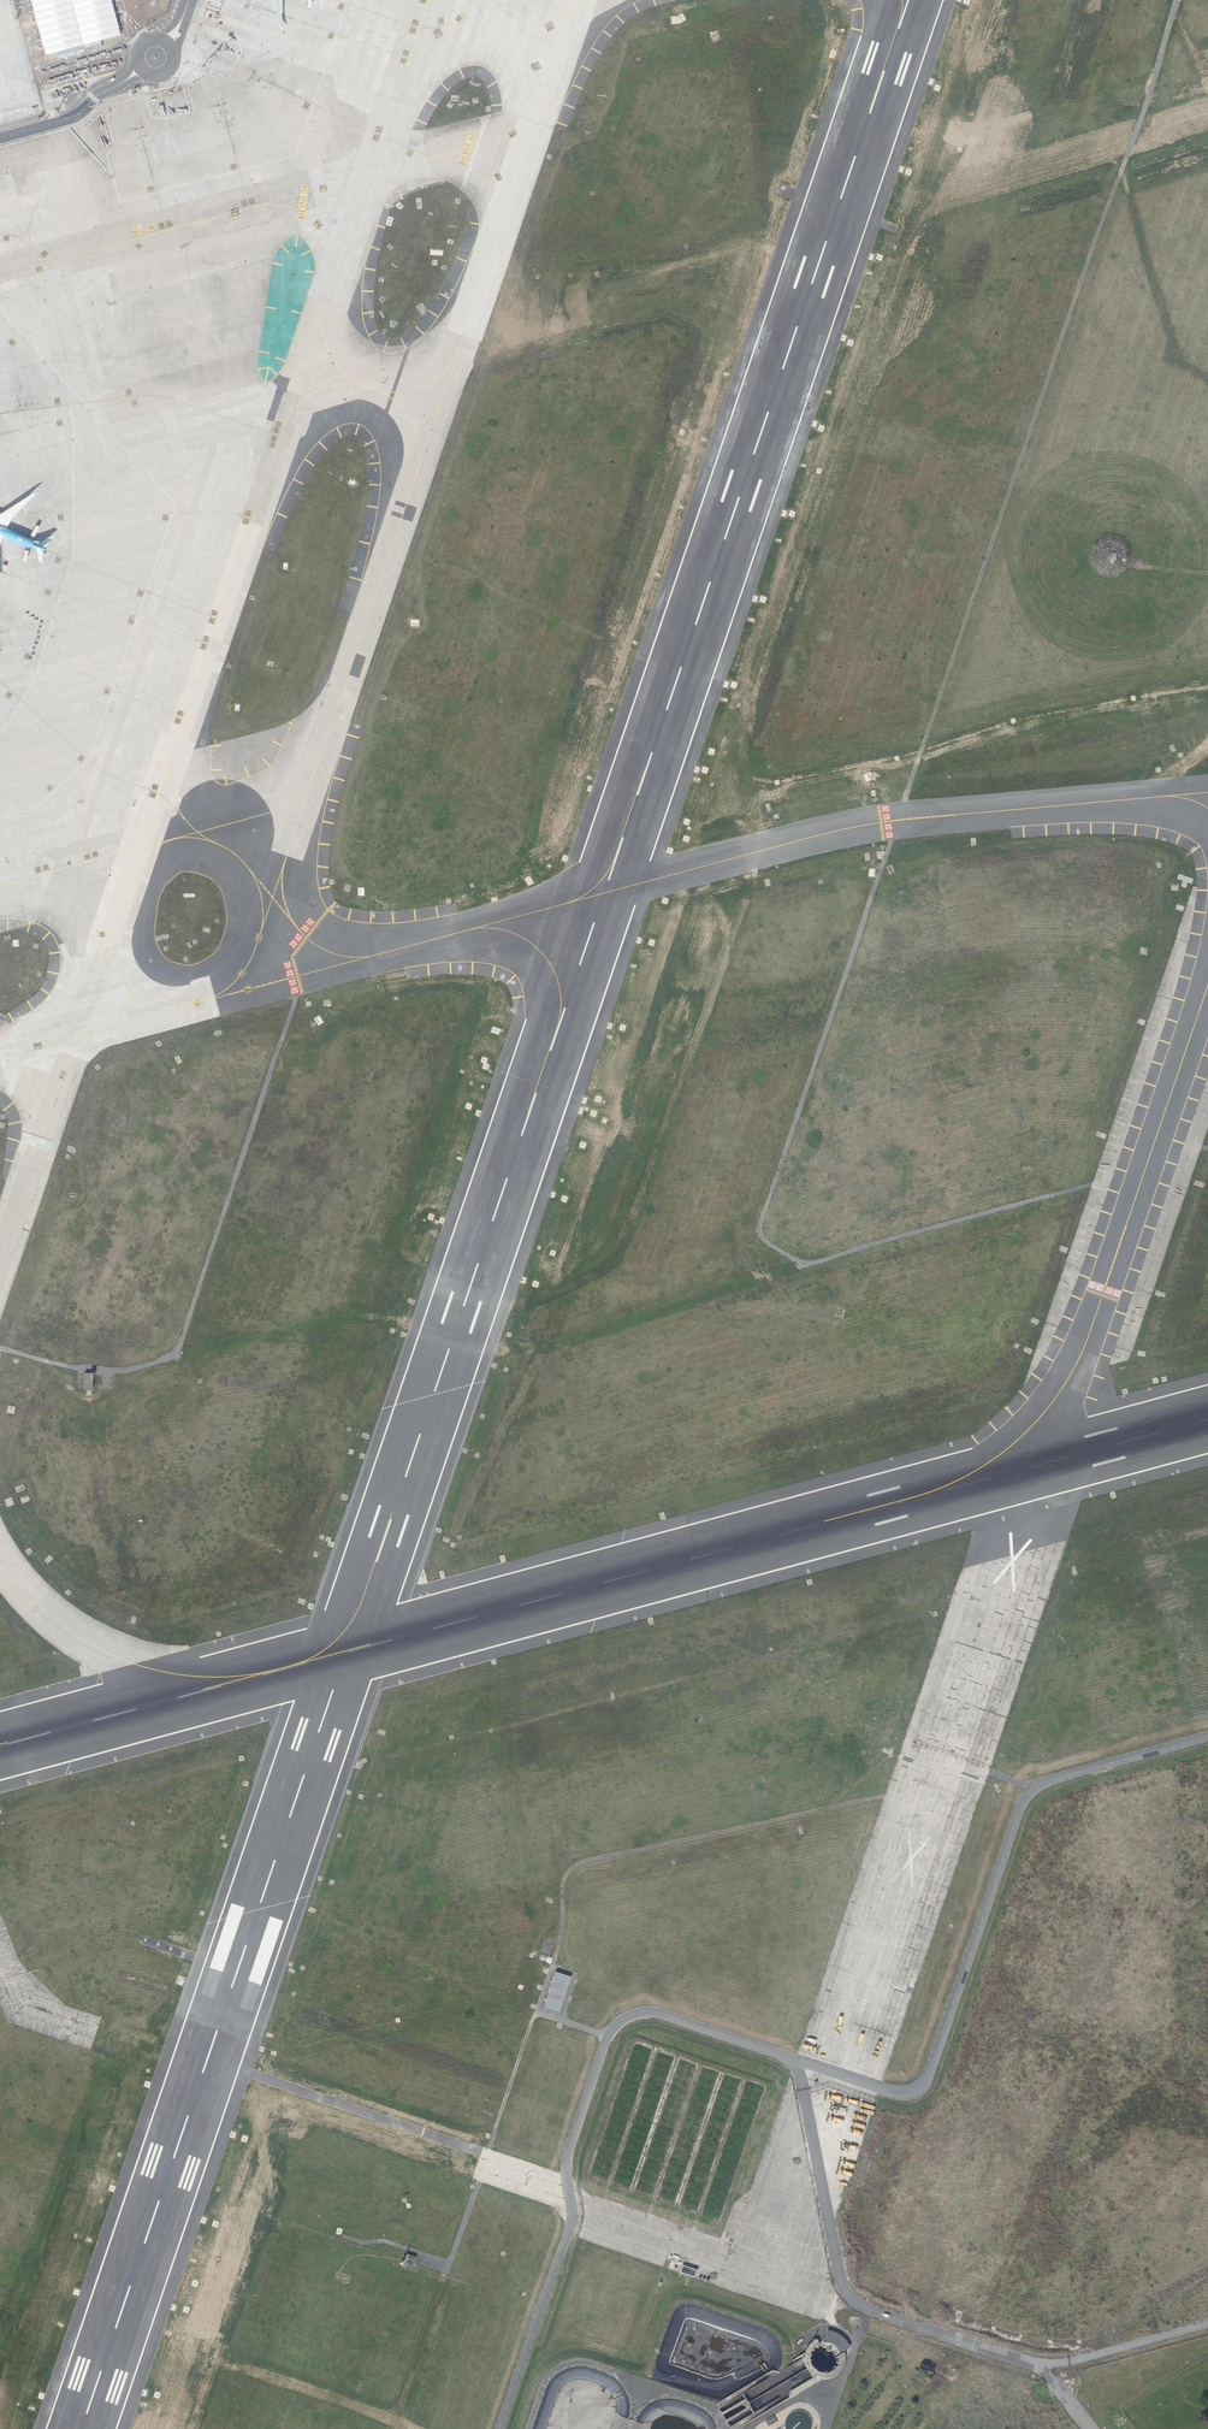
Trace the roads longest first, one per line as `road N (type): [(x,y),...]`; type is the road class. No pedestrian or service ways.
road 1 (track): [(343,2236),(450,2261),(553,1966),(562,1887),(573,1866),(936,1784)]
road 2 (track): [(1092,1184),(815,1263),(760,1233),(891,840)]
road 3 (track): [(0,1348),(123,1370),(161,1361),(179,1345),(296,997),(290,978)]

